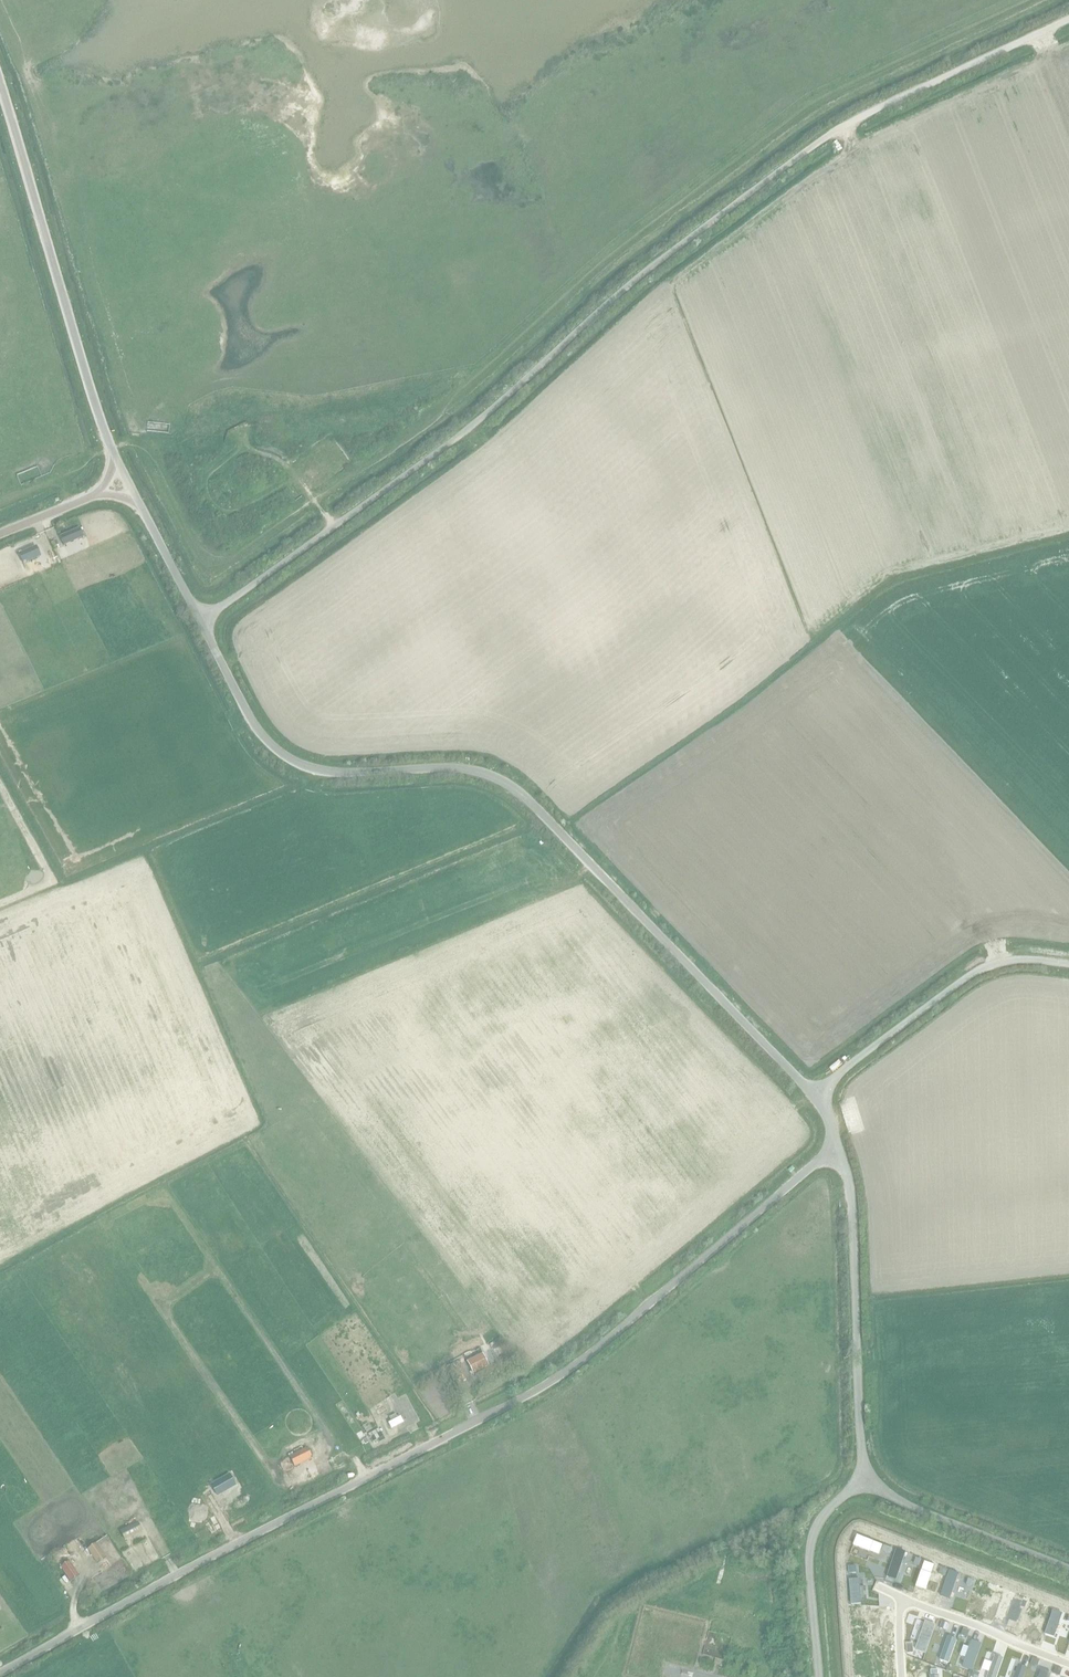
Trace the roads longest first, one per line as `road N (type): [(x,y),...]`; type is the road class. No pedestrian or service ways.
road 1 (unclassified): [(201,620),(423,467),(631,288),(794,161),(1068,21)]
road 2 (unclassified): [(0,1673),(552,1380),(840,1149)]
road 3 (unclassified): [(816,1094),(532,801),(470,770),(337,773),(285,758),(245,711),(201,620)]
road 4 (unclassified): [(115,450),(0,78)]
road 5 (unclassified): [(863,1478),(840,1149)]
road 6 (unclassified): [(816,1094),(977,973),(1031,960),(1068,964)]
road 7 (unclassified): [(1068,1568),(916,1509),(863,1478)]
road 8 (unclassified): [(819,1676),(810,1550),(825,1516),(863,1478)]
road 9 (unclassified): [(201,620),(145,514)]

